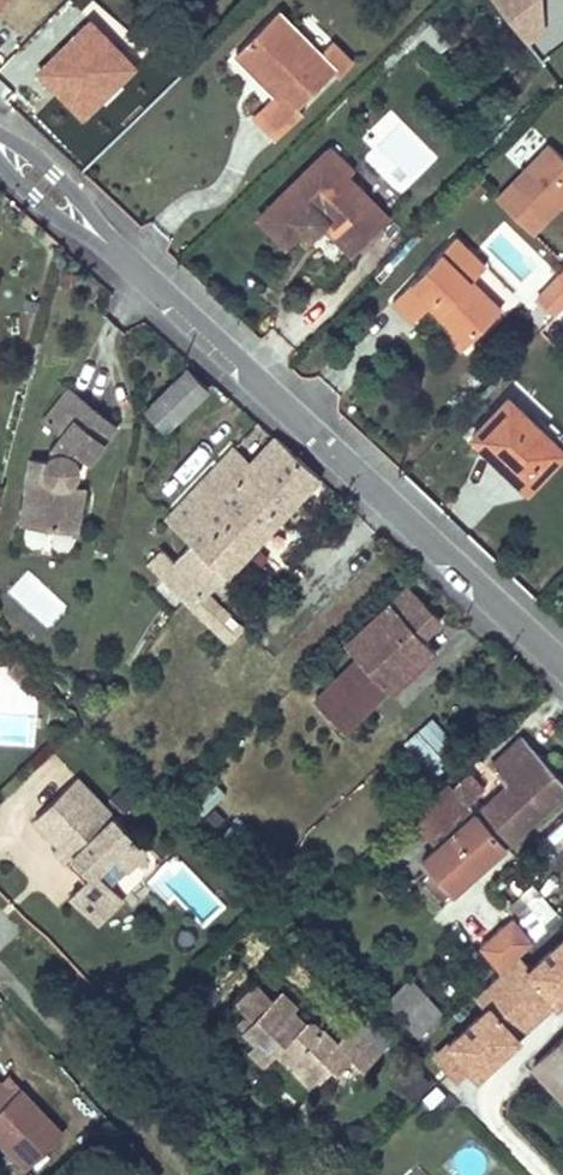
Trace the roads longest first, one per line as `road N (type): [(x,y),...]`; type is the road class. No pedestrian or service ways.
road 1 (residential): [(0,147),(562,669)]

